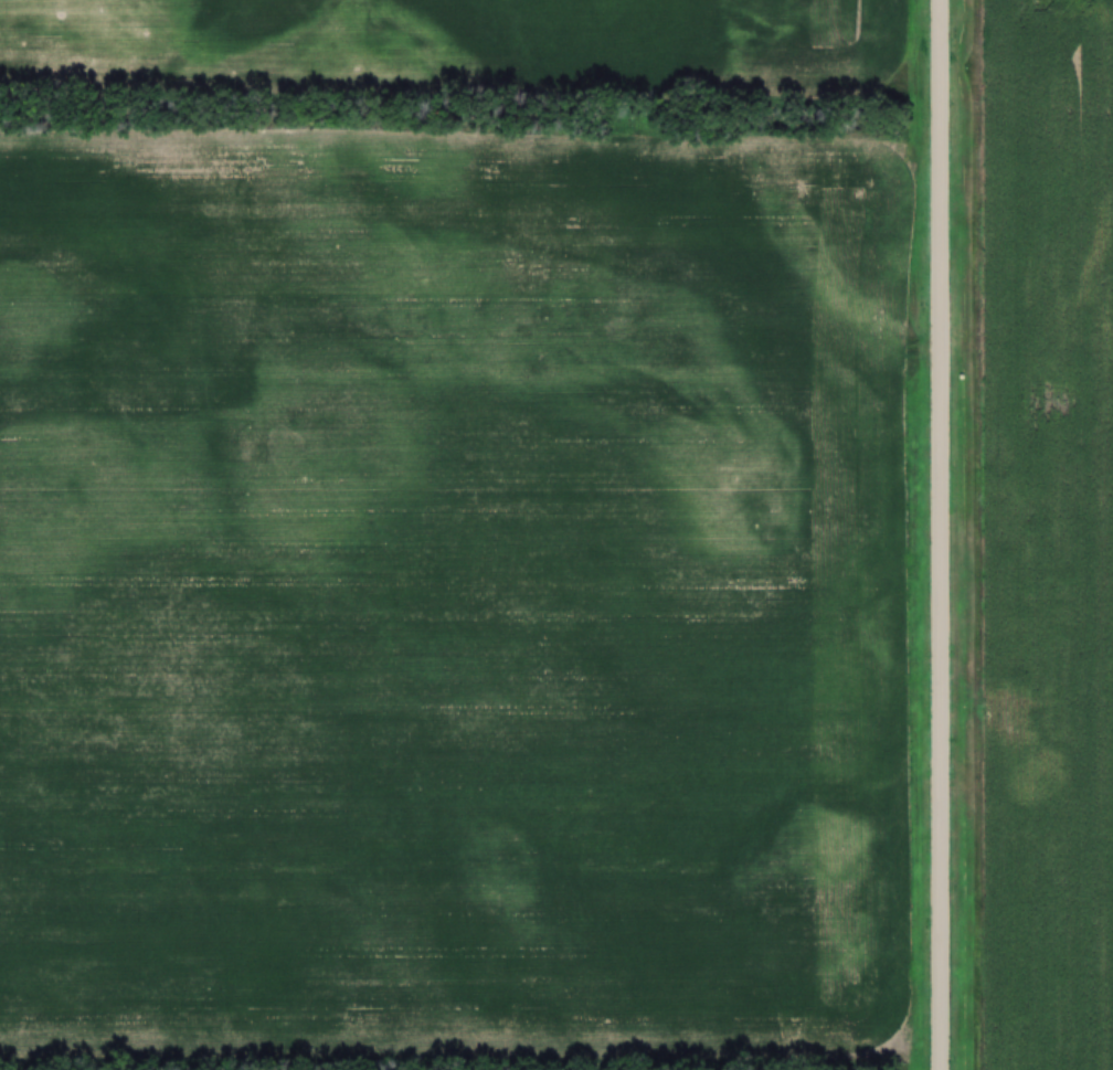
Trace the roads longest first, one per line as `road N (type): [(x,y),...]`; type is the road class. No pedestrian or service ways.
road 1 (residential): [(947,1069),(950,0)]

